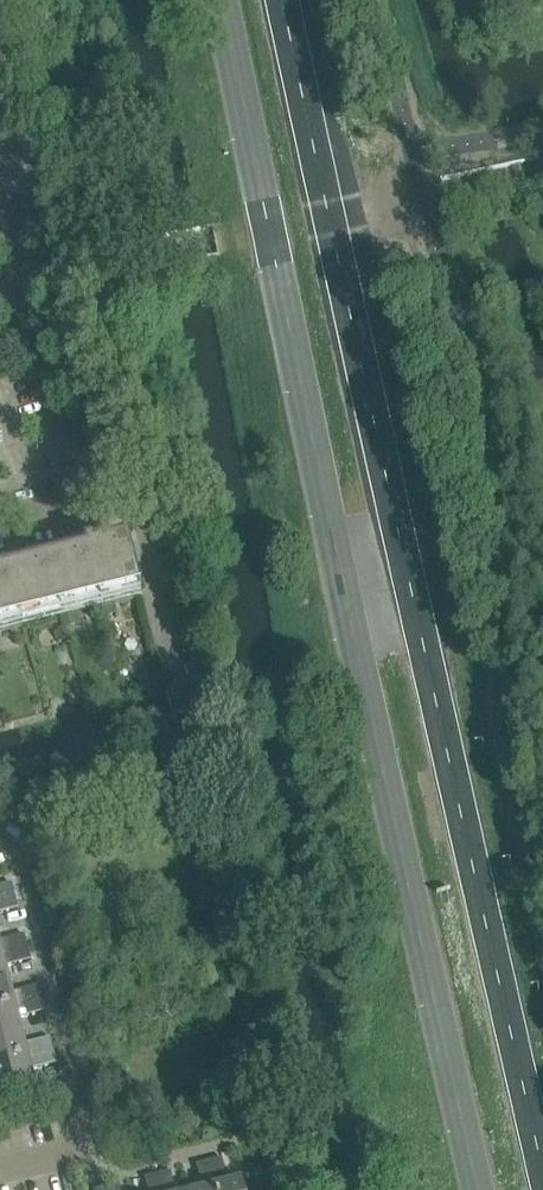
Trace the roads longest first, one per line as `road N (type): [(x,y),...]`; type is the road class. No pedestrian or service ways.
road 1 (primary): [(224,0),(480,1189)]
road 2 (primary): [(542,1155),(285,0)]
road 3 (residential): [(0,1176),(103,1149),(23,830)]
road 4 (residential): [(0,511),(58,495),(79,479),(40,349),(11,285),(0,191)]

